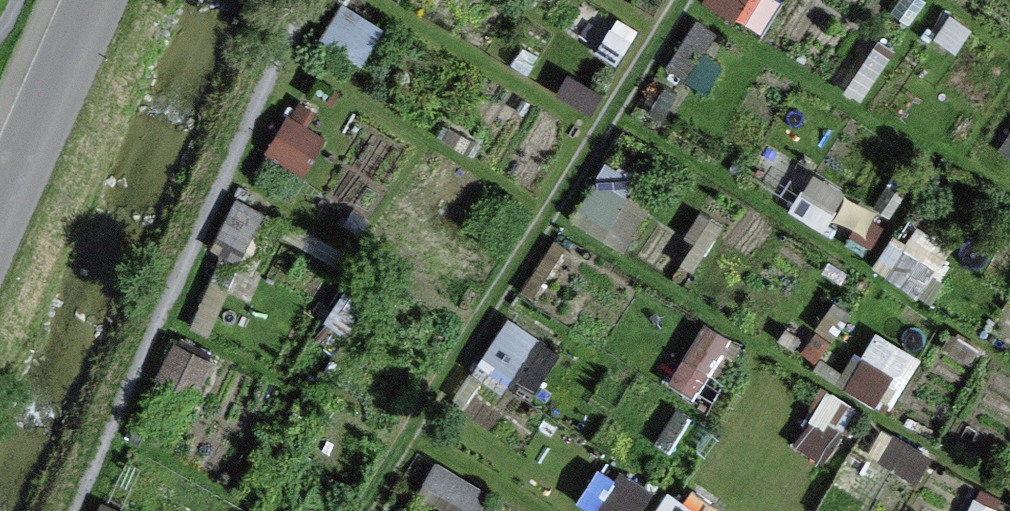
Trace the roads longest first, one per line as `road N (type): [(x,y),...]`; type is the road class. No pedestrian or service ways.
road 1 (track): [(371,510),(685,0)]
road 2 (tertiary): [(90,0),(0,197)]

